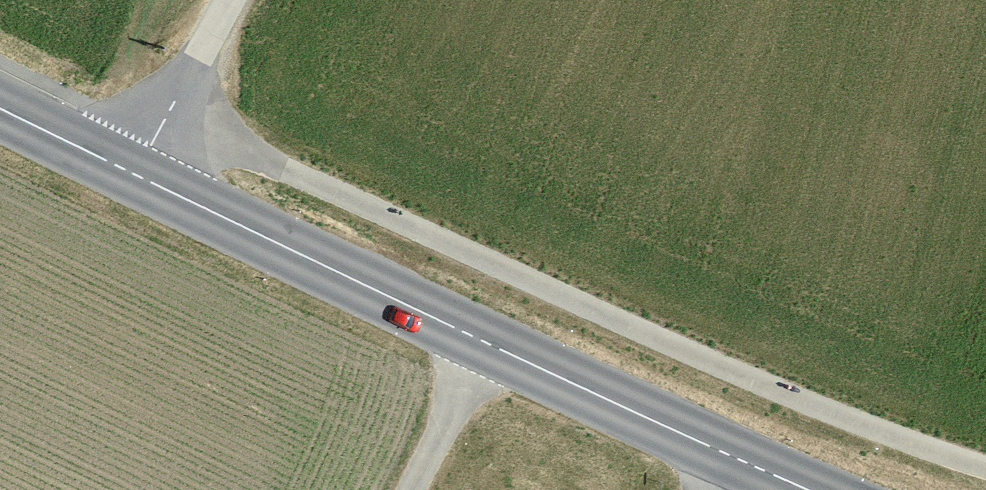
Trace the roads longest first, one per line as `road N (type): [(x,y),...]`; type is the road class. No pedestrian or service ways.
road 1 (secondary): [(804,489),(0,108)]
road 2 (track): [(171,112),(833,412),(985,466)]
road 3 (track): [(138,178),(229,0)]
road 4 (track): [(486,342),(408,489)]

